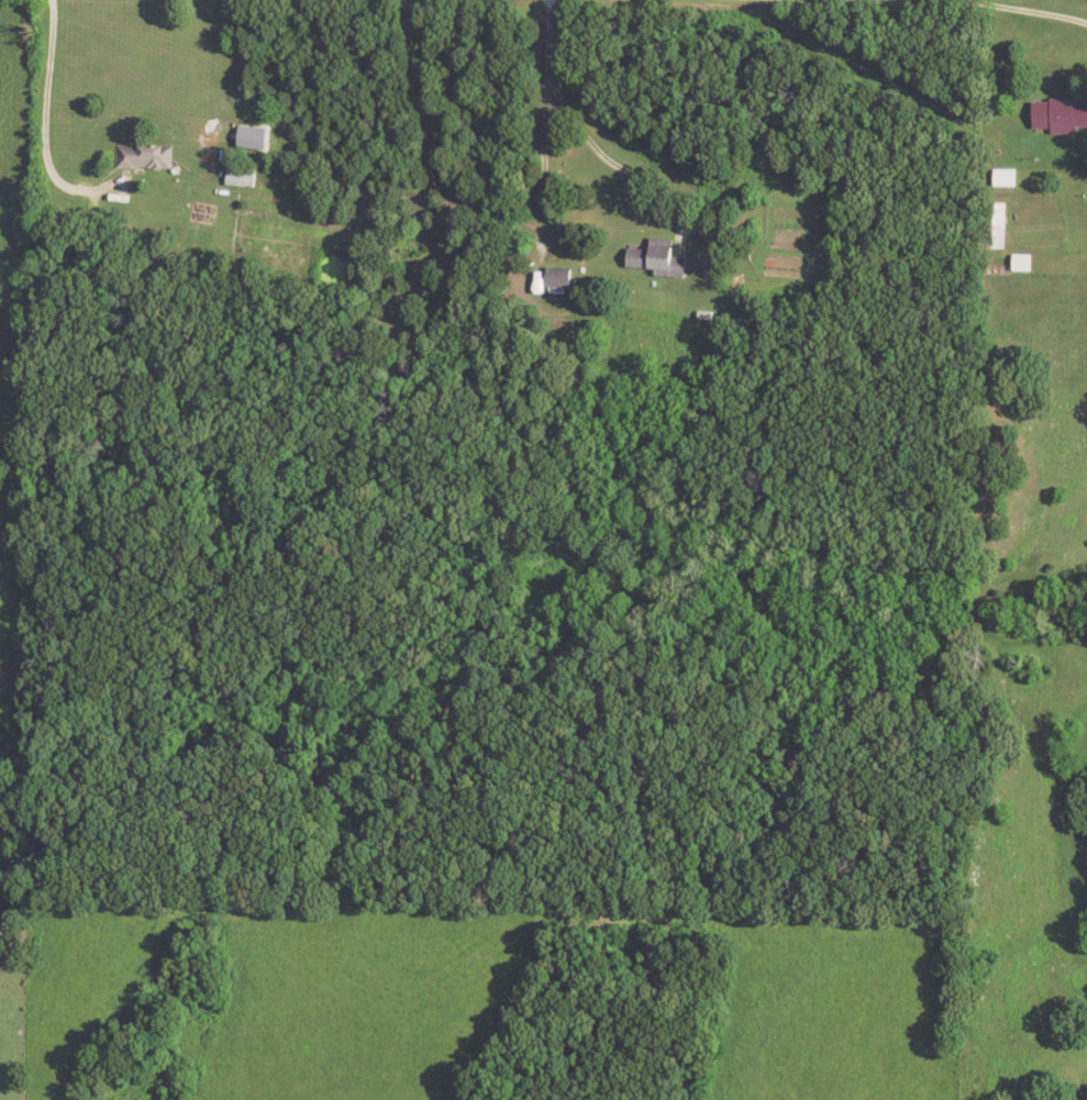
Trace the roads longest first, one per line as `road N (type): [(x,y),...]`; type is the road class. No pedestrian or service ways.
road 1 (residential): [(545,0),(540,248),(547,259)]
road 2 (residential): [(668,253),(679,215),(670,198),(594,158),(545,92)]

